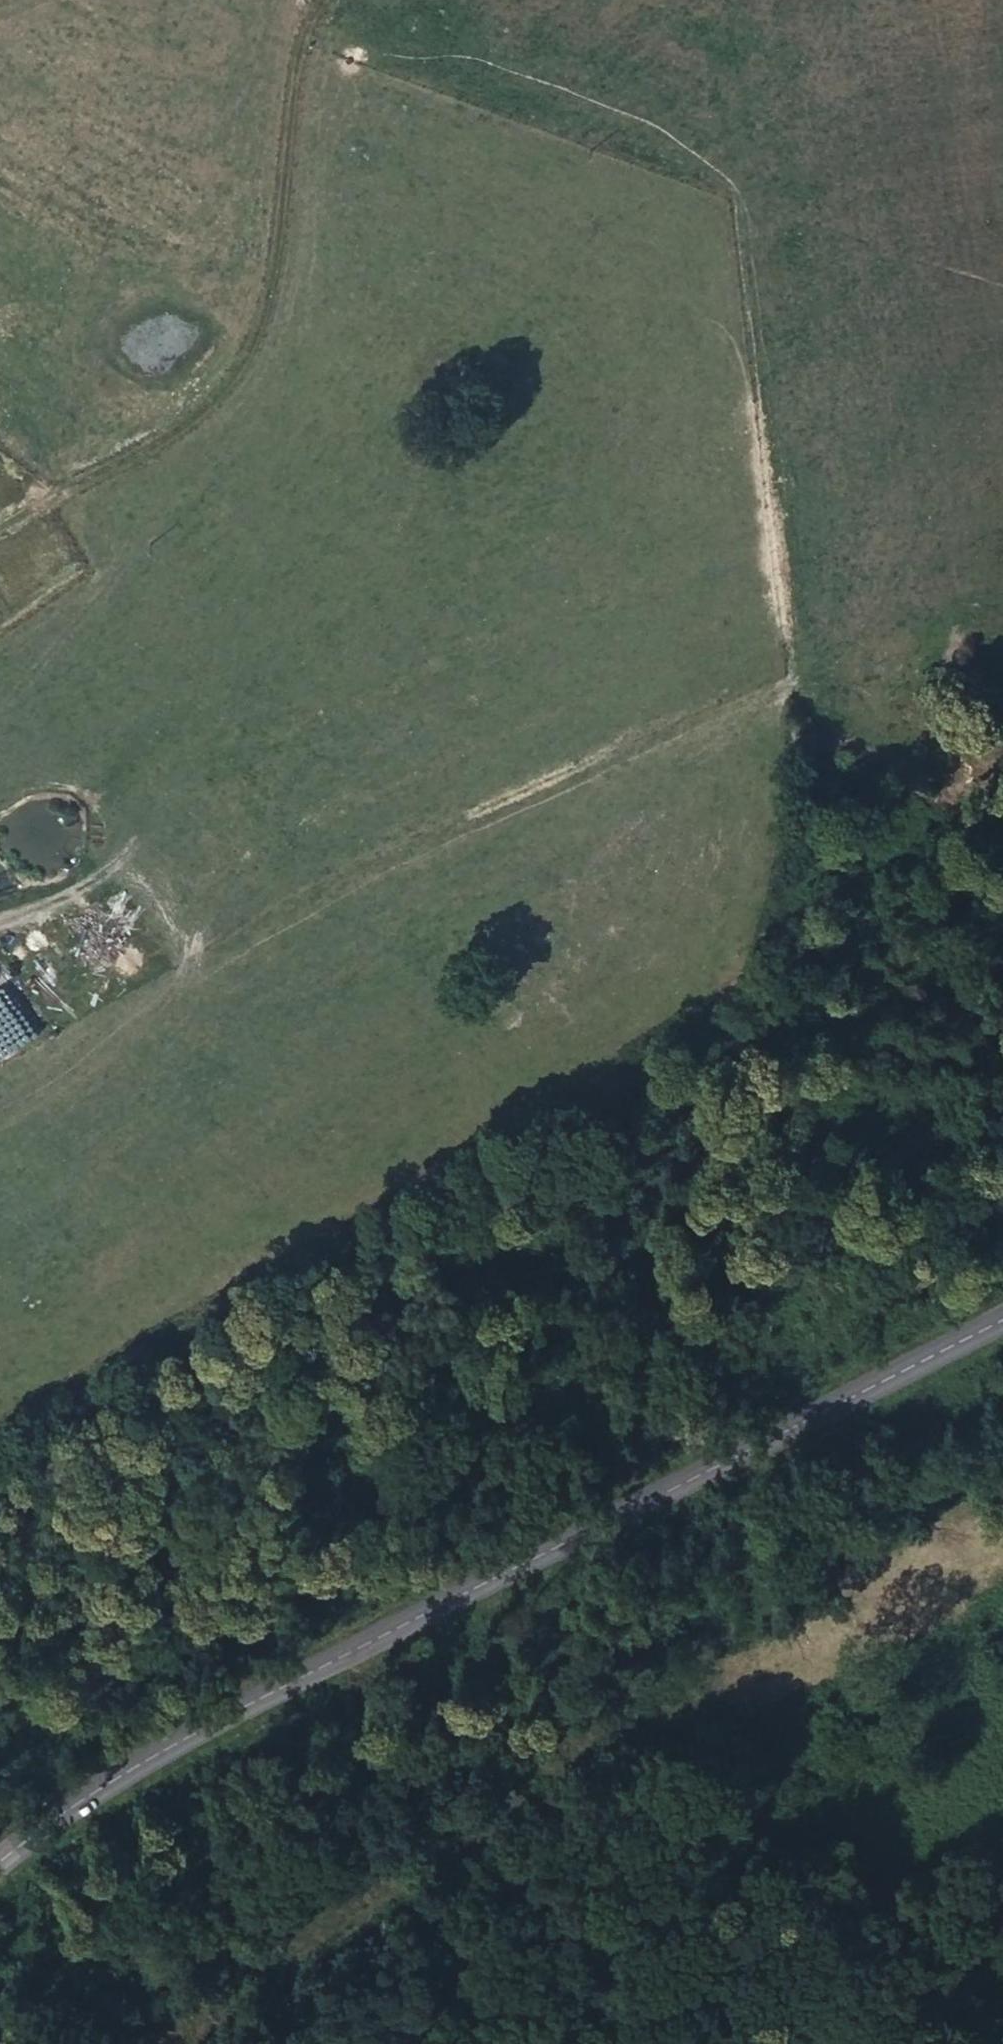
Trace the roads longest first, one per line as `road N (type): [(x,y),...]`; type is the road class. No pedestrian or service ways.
road 1 (tertiary): [(1002,1321),(159,1754),(0,1864)]
road 2 (track): [(0,539),(57,488),(136,450),(218,385),(285,246),(289,87),(321,0)]

